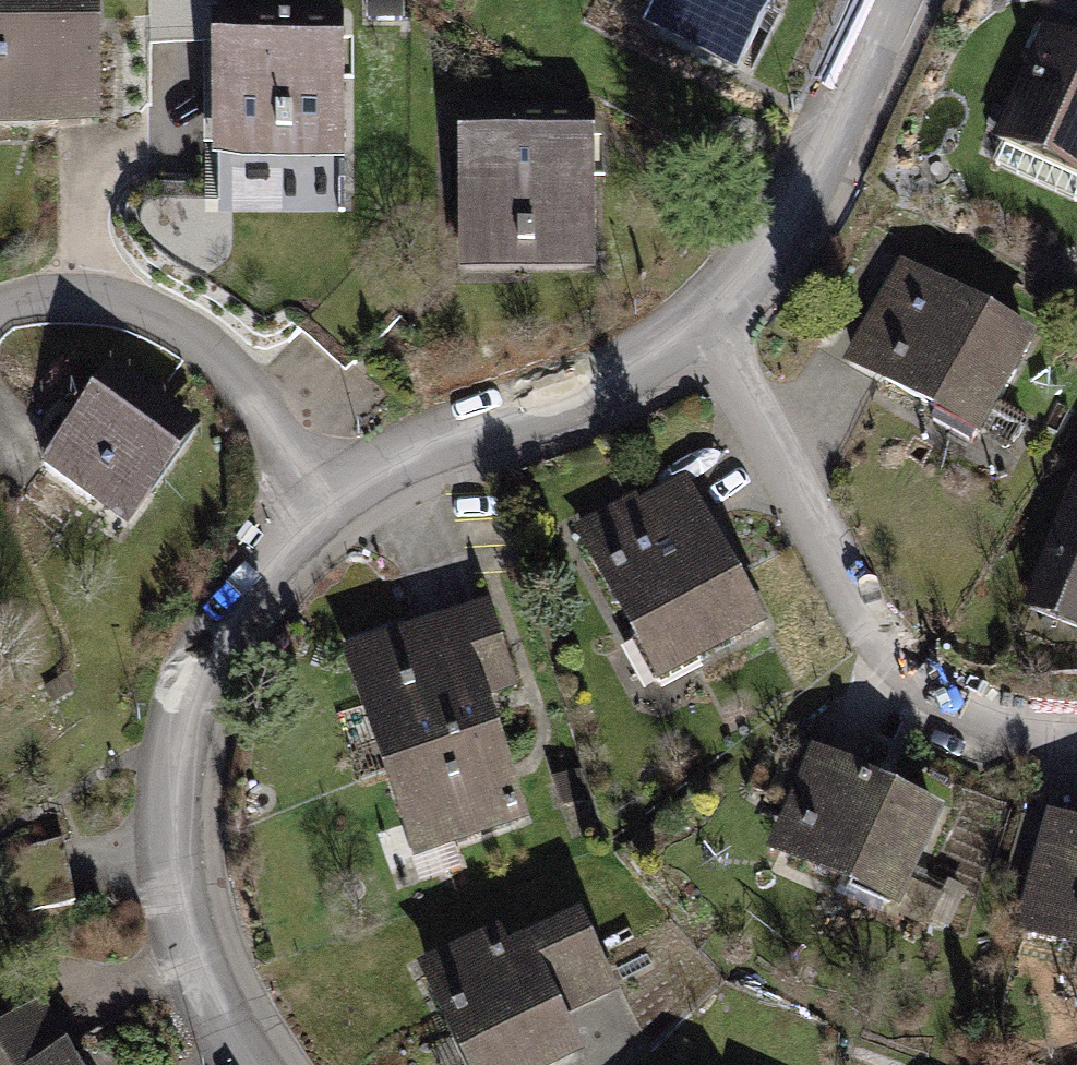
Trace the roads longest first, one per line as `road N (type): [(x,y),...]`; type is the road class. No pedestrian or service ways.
road 1 (residential): [(242,1064),(172,861),(186,718),(211,652),(321,506)]
road 2 (residential): [(720,349),(870,653),(1047,754),(1076,745)]
road 3 (residential): [(321,506),(720,349)]
road 4 (residential): [(321,506),(252,402),(175,327),(77,296),(0,305)]
road 5 (residential): [(720,349),(891,0)]

